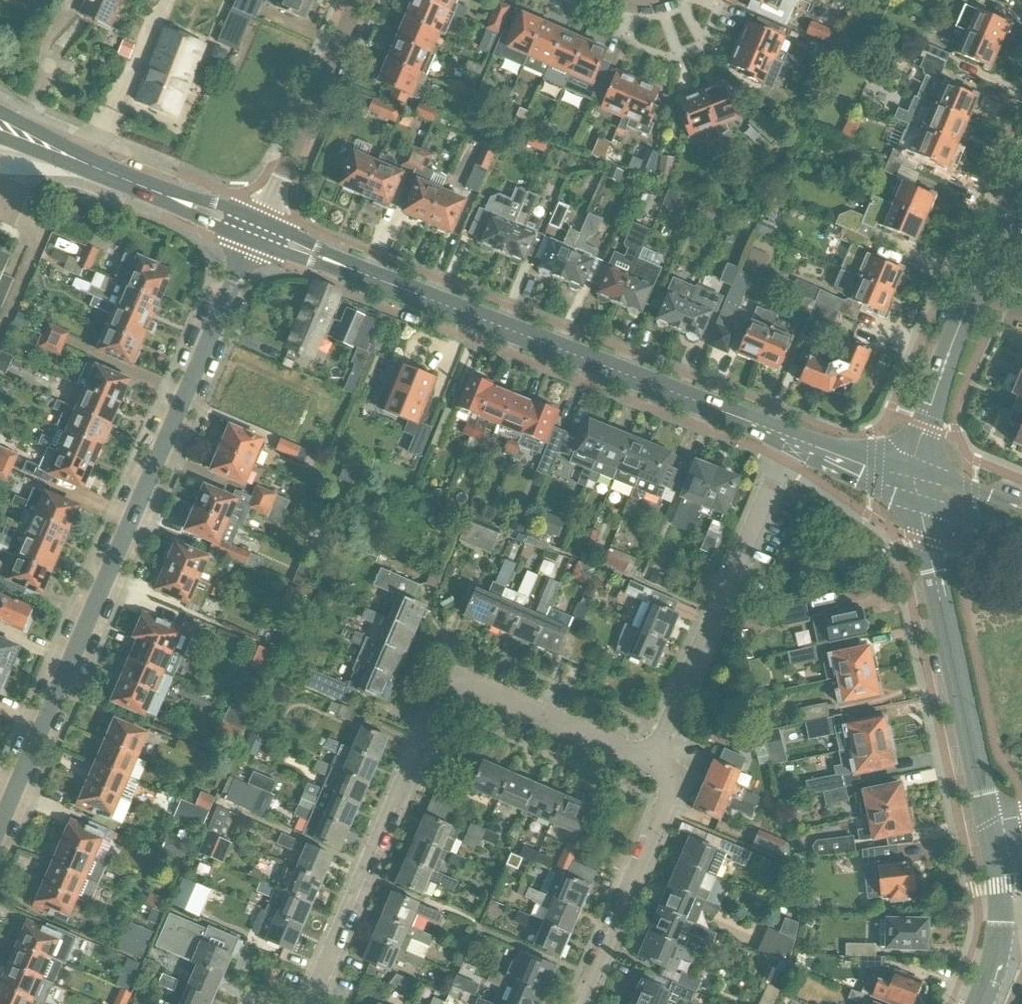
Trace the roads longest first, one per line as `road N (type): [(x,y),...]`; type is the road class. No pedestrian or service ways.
road 1 (residential): [(0,824),(256,231)]
road 2 (residential): [(652,762),(449,675),(312,1003)]
road 3 (secondary): [(784,435),(256,231)]
road 4 (residential): [(784,435),(652,762)]
road 5 (residential): [(989,823),(914,480)]
road 6 (tertiary): [(914,480),(931,405),(1021,179)]
road 7 (residential): [(580,1003),(675,782),(652,762)]
road 8 (residential): [(359,0),(256,231)]
road 9 (residential): [(979,1003),(1000,927),(989,823)]
road 10 (secondary): [(256,231),(95,168)]
road 11 (secondary): [(914,480),(784,435)]

